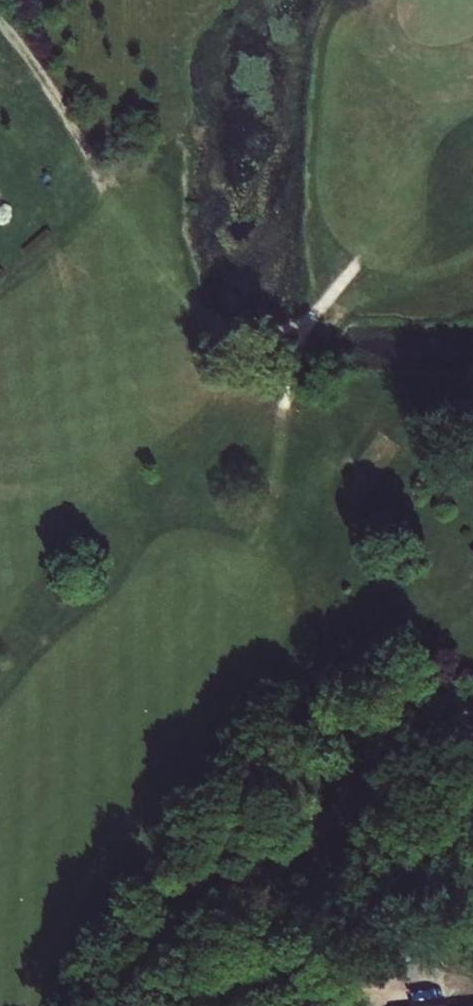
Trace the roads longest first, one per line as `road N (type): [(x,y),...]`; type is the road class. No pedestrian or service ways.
road 1 (residential): [(133,1005),(223,905),(326,824),(472,749)]

